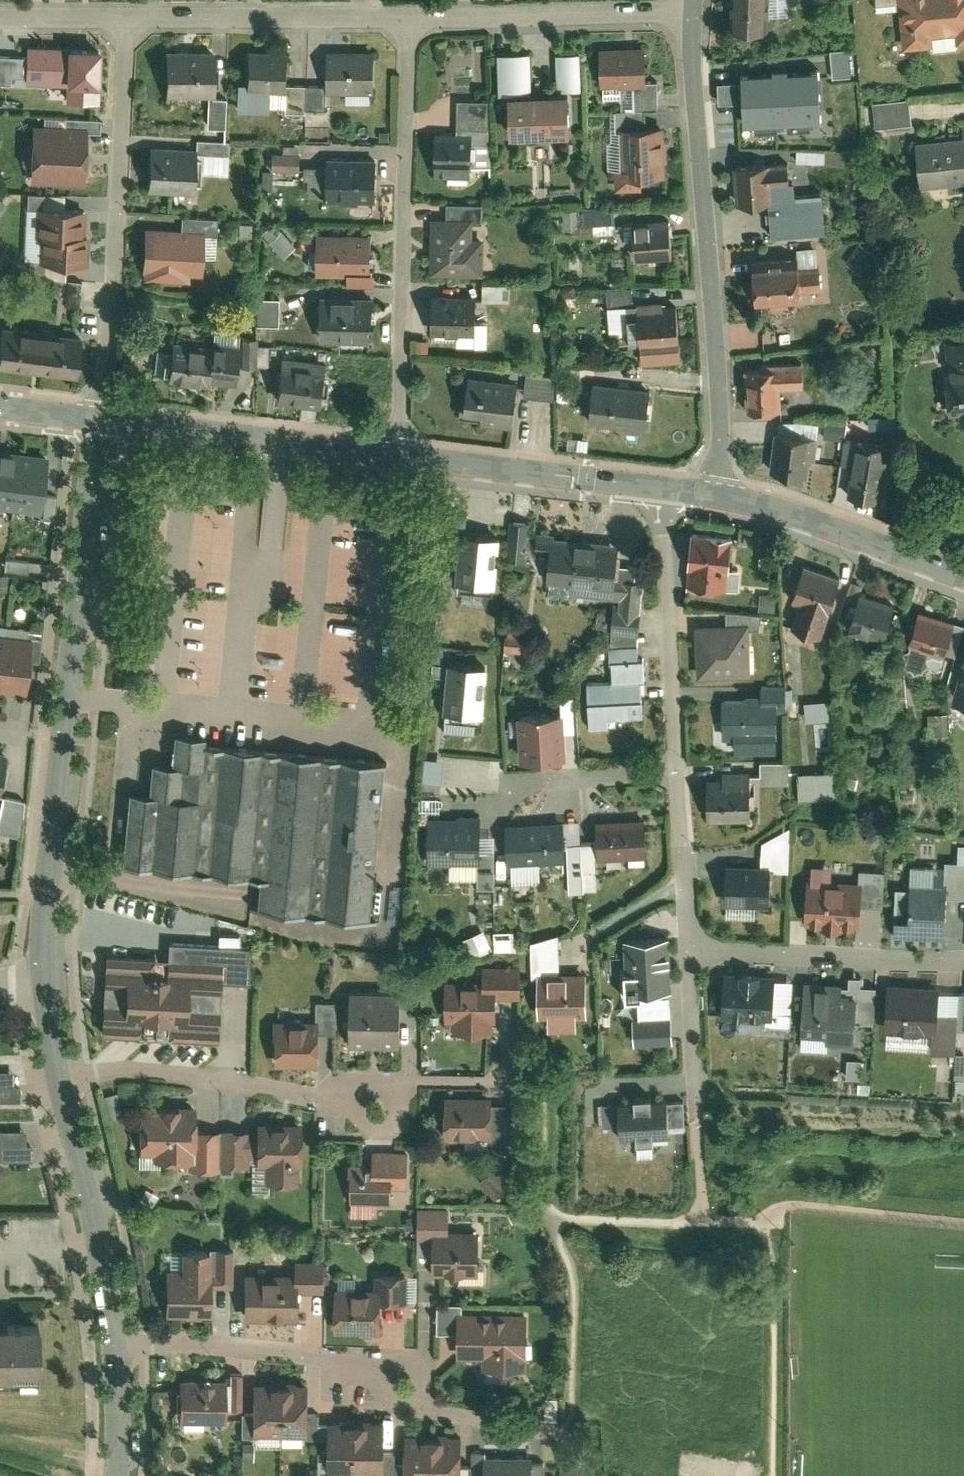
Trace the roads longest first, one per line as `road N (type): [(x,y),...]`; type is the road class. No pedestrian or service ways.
road 1 (residential): [(97,421),(48,873),(44,987)]
road 2 (residential): [(693,16),(718,497)]
road 3 (residential): [(690,943),(665,630),(678,490)]
road 4 (residential): [(58,1082),(138,1068),(355,1098),(412,1084),(503,1084)]
road 5 (residential): [(397,458),(407,20)]
road 6 (residential): [(121,1353),(179,1348),(299,1356),(544,1435)]
road 7 (residential): [(97,421),(124,24)]
road 8 (tertiary): [(397,458),(97,421)]
road 9 (residential): [(693,16),(407,20)]
road 10 (residential): [(407,20),(124,24)]
road 11 (tertiary): [(678,490),(397,458)]
road 12 (residential): [(58,1082),(121,1353)]
road 13 (residential): [(702,1220),(690,943)]
road 14 (residential): [(963,960),(690,943)]
road 15 (tertiary): [(963,579),(718,497)]
road 16 (residential): [(124,24),(0,24)]
road 17 (residential): [(121,1353),(119,1475)]

